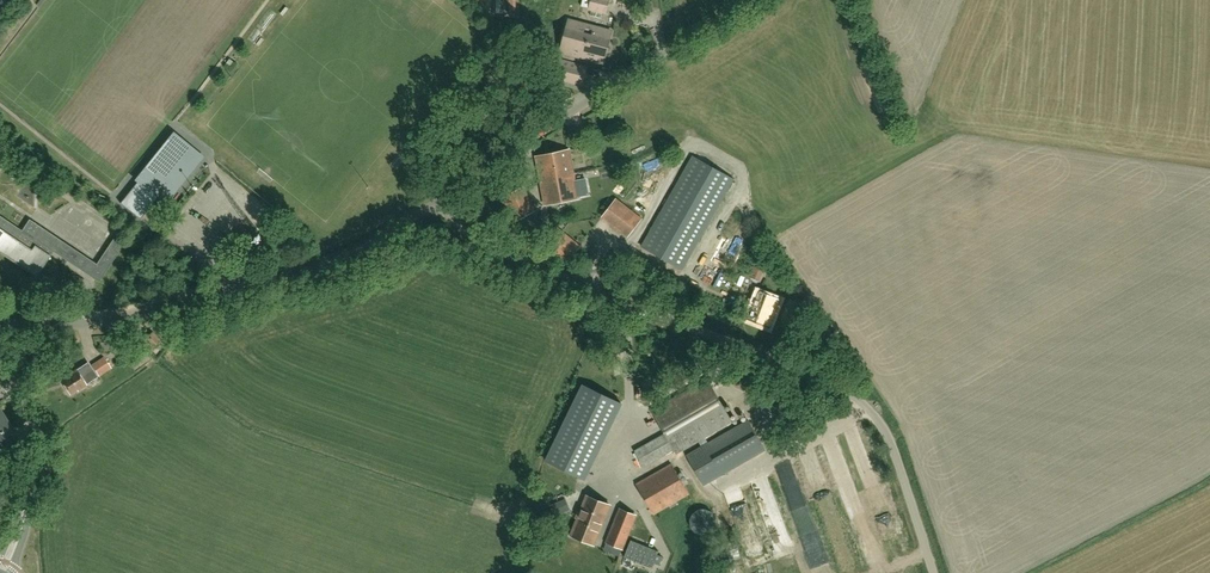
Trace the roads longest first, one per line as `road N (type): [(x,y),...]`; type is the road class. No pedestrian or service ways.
road 1 (unclassified): [(934,572),(889,433),(867,404),(836,384),(500,252),(439,200)]
road 2 (unclassified): [(0,326),(133,318),(336,262),(439,200)]
road 3 (unclassified): [(439,200),(748,0)]
road 4 (unclassified): [(3,572),(50,456),(0,367)]

